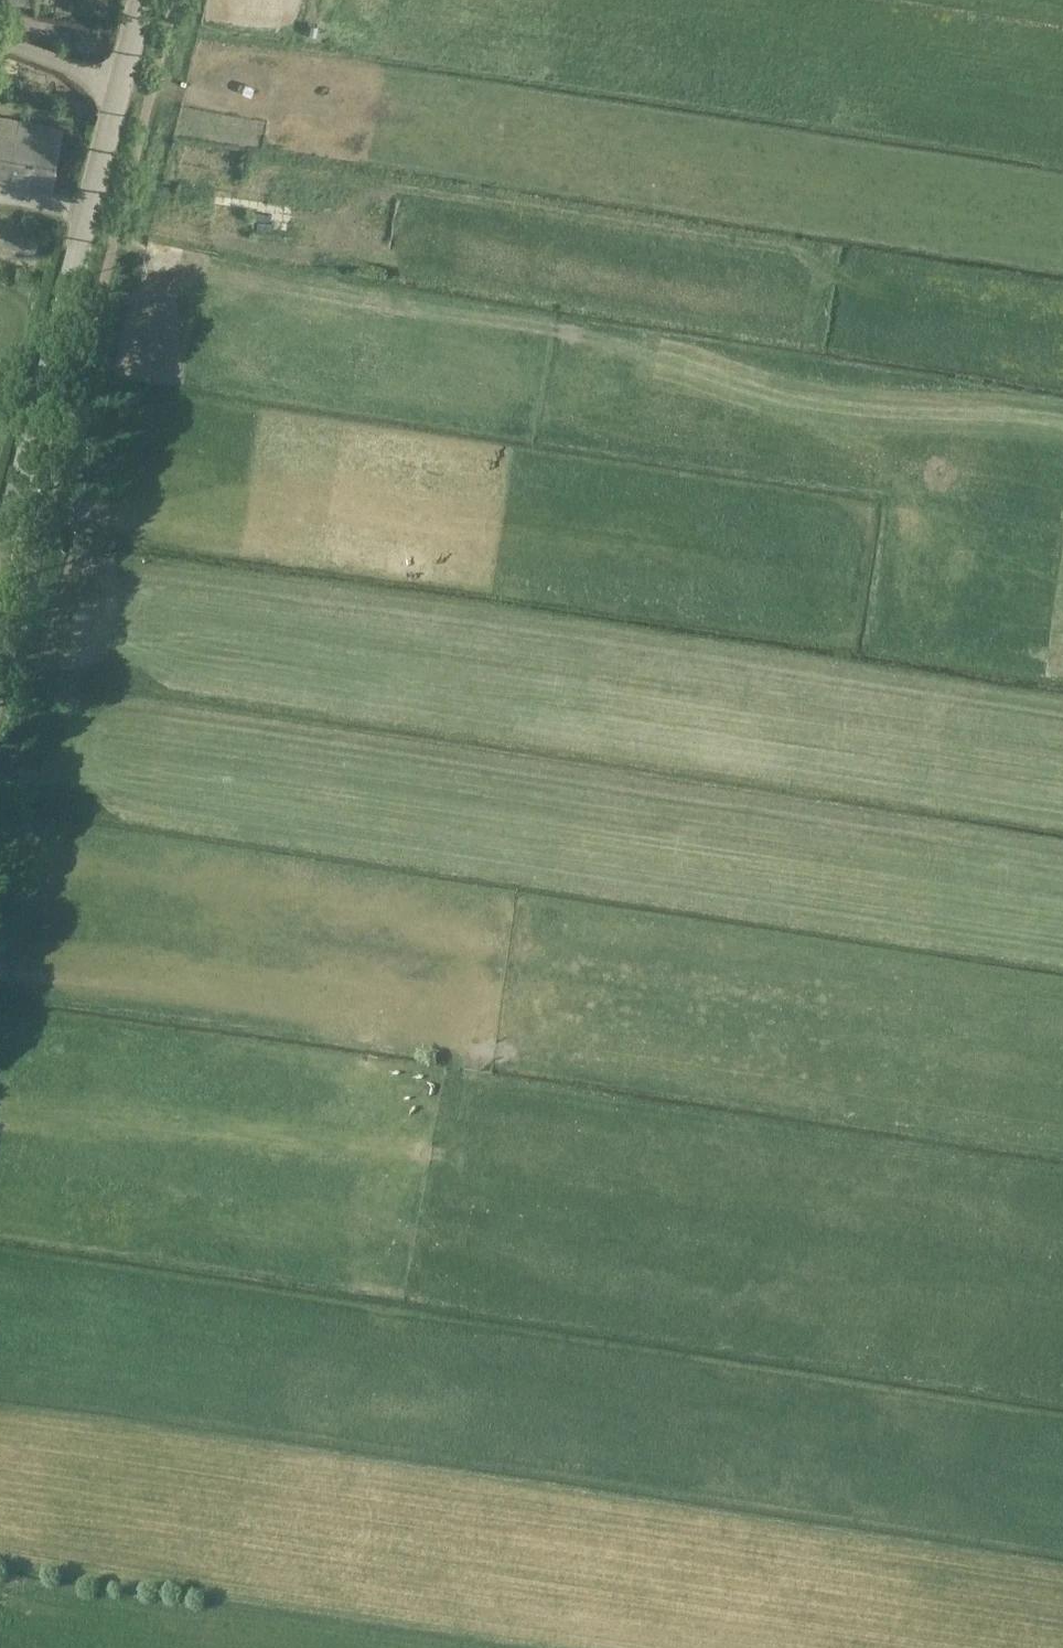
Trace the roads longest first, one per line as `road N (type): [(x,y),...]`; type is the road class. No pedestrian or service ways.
road 1 (tertiary): [(0,618),(158,0)]

